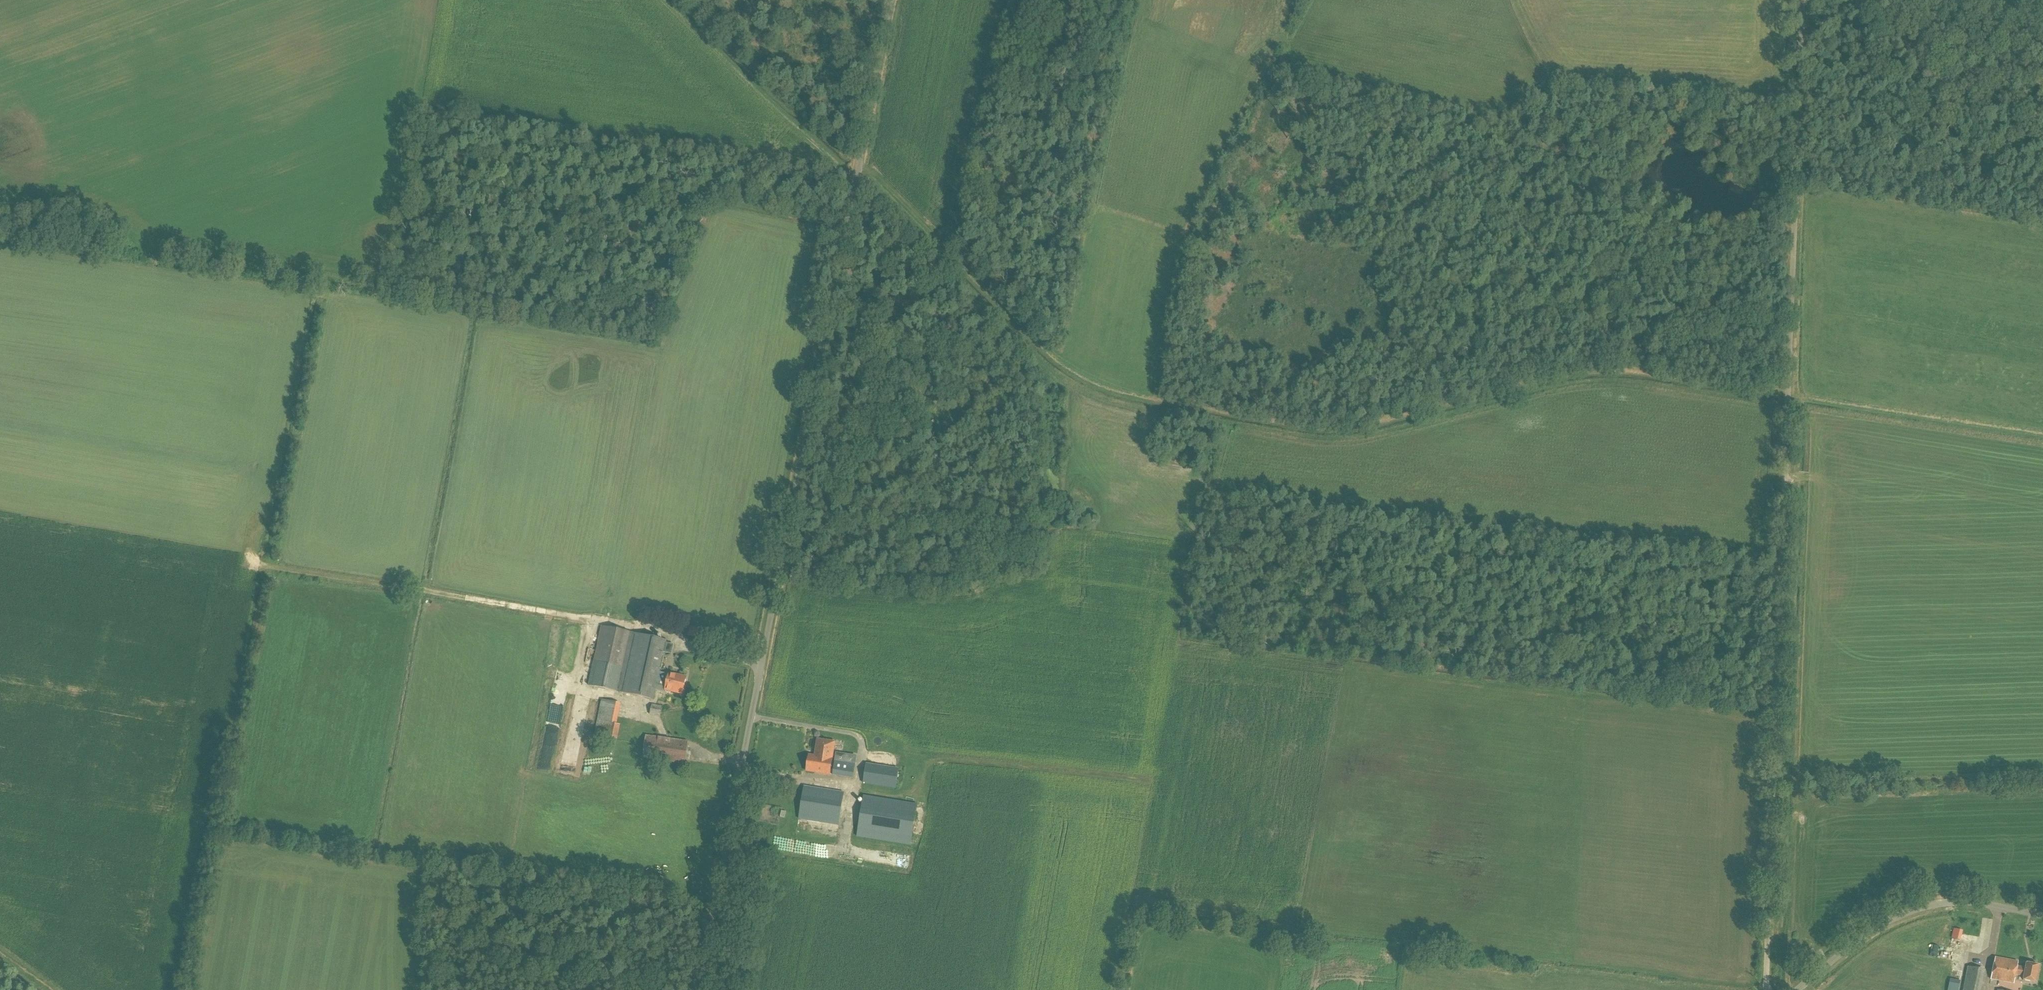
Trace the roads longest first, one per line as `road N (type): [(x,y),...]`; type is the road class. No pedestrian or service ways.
road 1 (unclassified): [(697,989),(889,0)]
road 2 (unclassified): [(1768,989),(1805,0)]
road 3 (unclassified): [(1799,989),(1894,917),(1957,902),(2042,917)]

